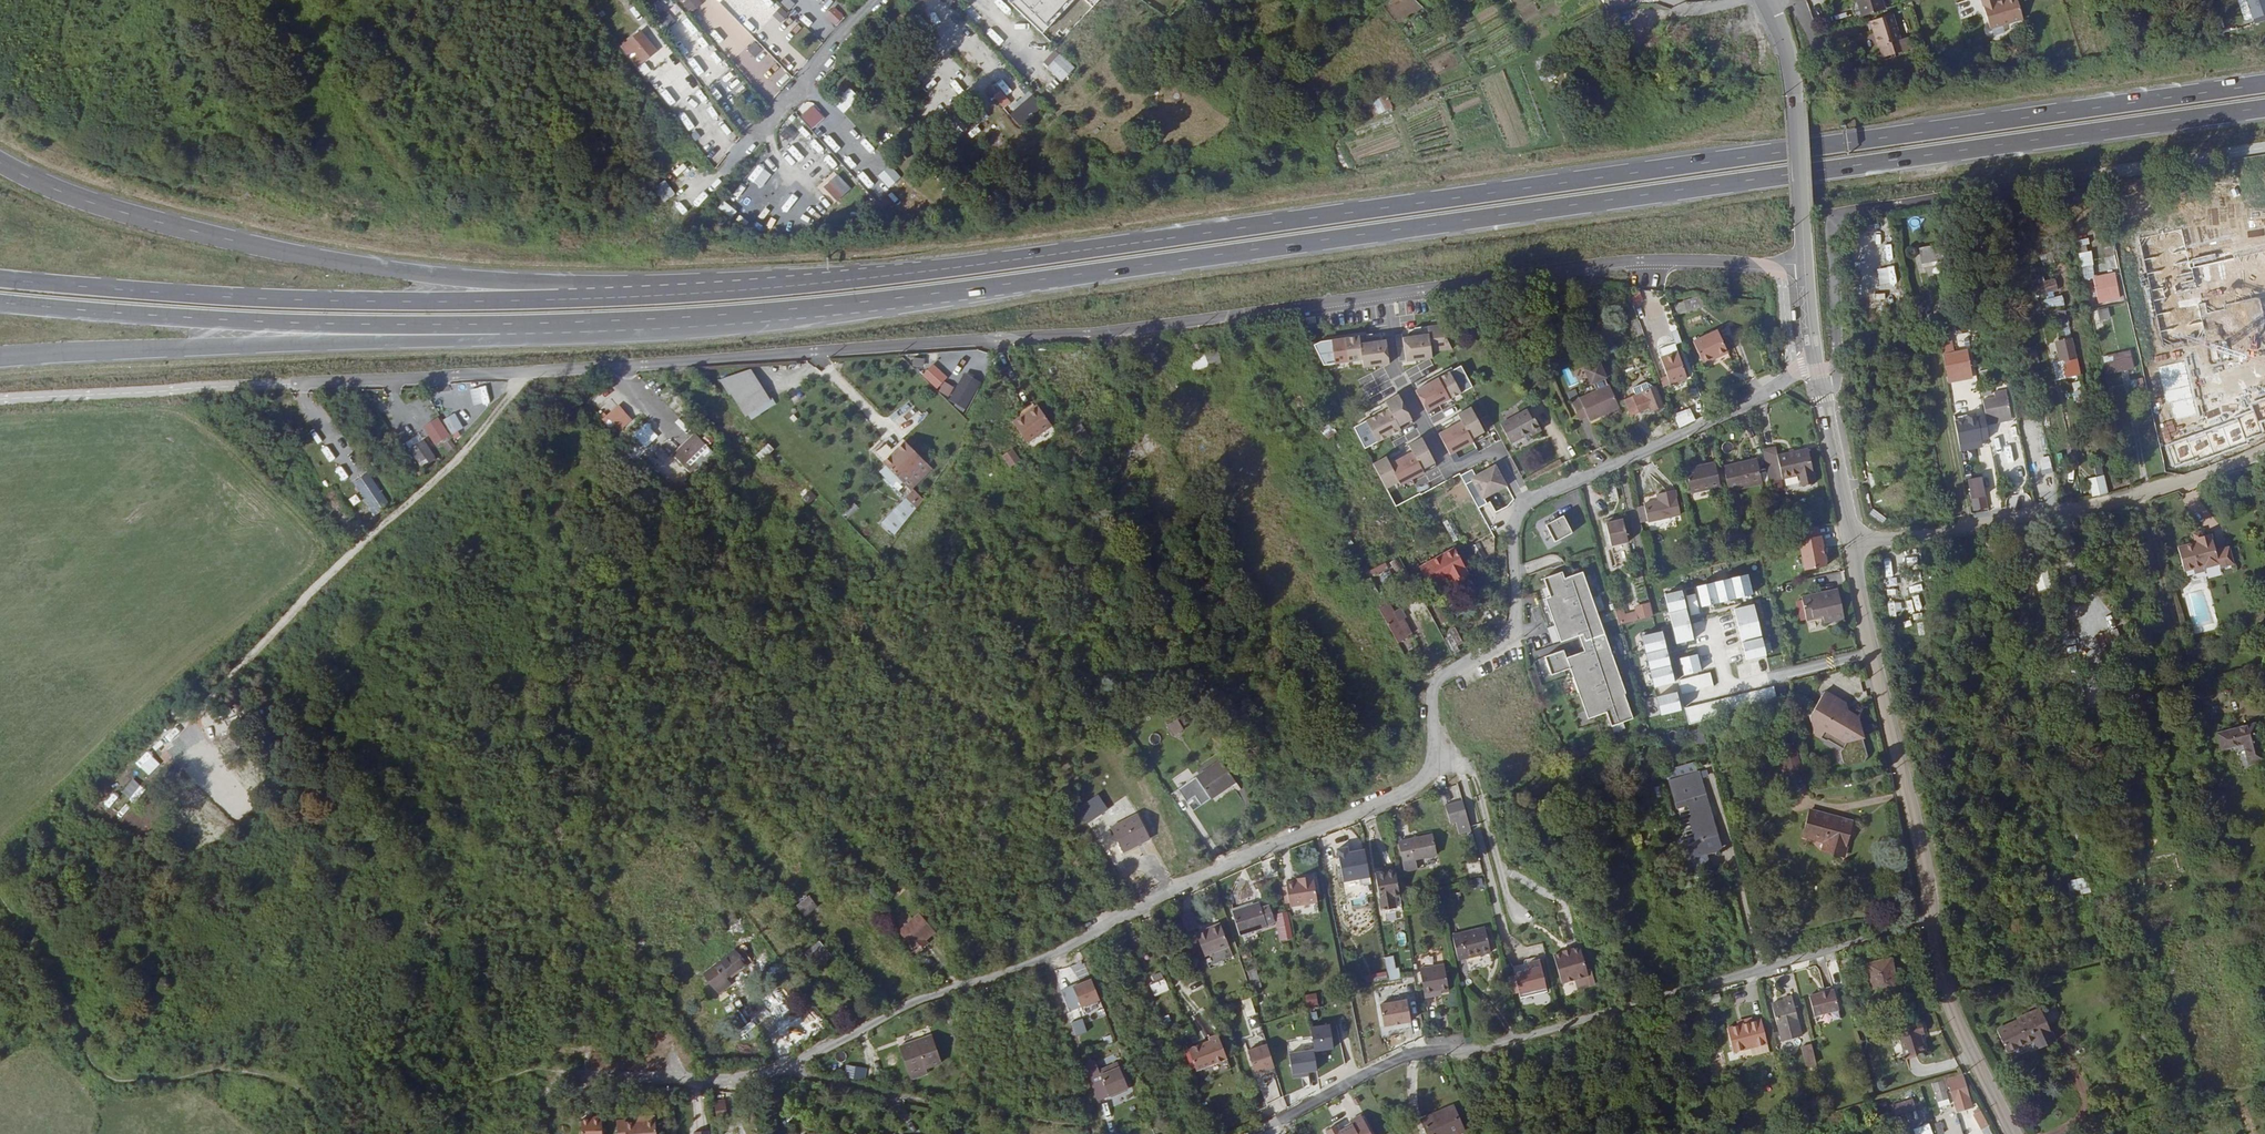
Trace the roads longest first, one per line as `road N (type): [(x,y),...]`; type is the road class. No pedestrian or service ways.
road 1 (trunk): [(521,324),(925,296),(2264,109)]
road 2 (trunk): [(2264,82),(910,272),(544,298)]
road 3 (residential): [(293,384),(1099,333),(1388,294)]
road 4 (residential): [(788,1070),(910,1000),(1048,953),(1406,785),(1430,764),(1432,679),(1510,635),(1518,606),(1514,525),(1526,506)]
road 5 (track): [(0,112),(70,158),(112,172),(327,230),(478,255),(645,253),(752,136)]
road 6 (residential): [(1251,1133),(1421,1052),(1475,1051),(1932,913)]
road 7 (trunk): [(544,298),(500,281),(353,265),(144,218),(52,189),(0,161)]
road 8 (trunk): [(544,298),(304,300),(0,278)]
road 9 (trunk): [(0,357),(487,339),(521,324)]
road 10 (trunk): [(0,301),(324,322),(521,324)]
road 11 (residential): [(1813,370),(1836,364),(1831,235),(1840,219),(2093,174)]
road 12 (residential): [(1850,544),(2099,506),(2264,447)]
road 13 (residential): [(1388,294),(1620,260),(1803,261)]
road 14 (tertiary): [(1932,913),(1850,544)]
road 15 (residential): [(1526,506),(1813,370)]
road 16 (residential): [(1526,506),(1495,454),(1459,468),(1445,463),(1396,369),(1388,294)]
road 17 (tertiary): [(1803,261),(1789,57),(1766,0)]
road 18 (tertiary): [(2016,1133),(1962,1028),(1932,913)]
road 19 (residential): [(565,1073),(788,1070)]
road 20 (unclassified): [(752,136),(872,0)]
road 21 (tertiary): [(1850,544),(1813,370)]
road 22 (residential): [(927,1104),(788,1070)]

